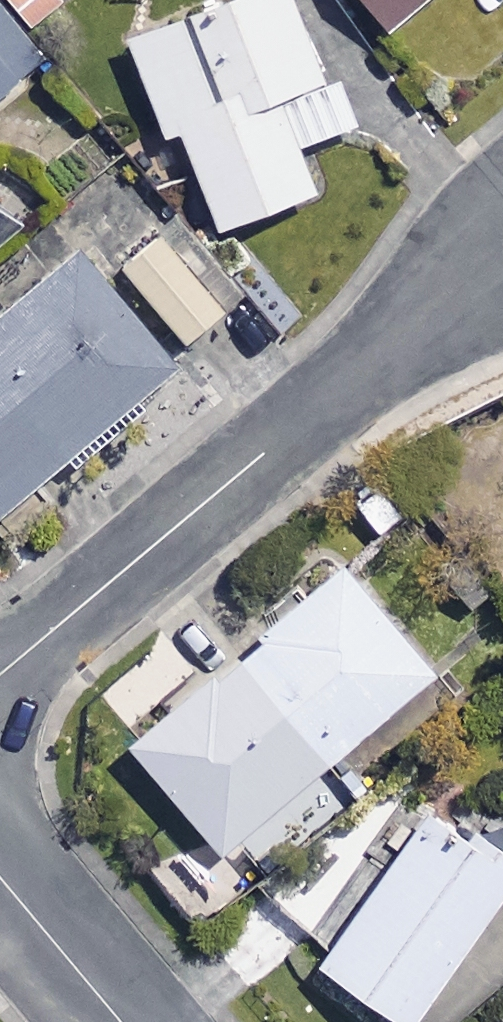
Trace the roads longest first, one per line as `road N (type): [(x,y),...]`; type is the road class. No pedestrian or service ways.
road 1 (residential): [(502,255),(0,673)]
road 2 (residential): [(119,1021),(0,878)]

